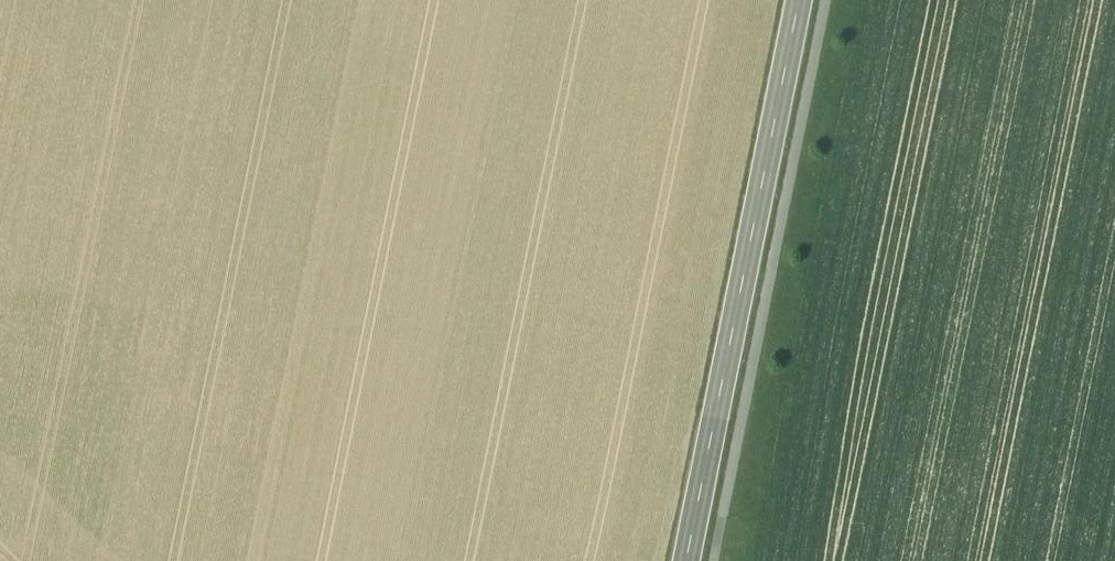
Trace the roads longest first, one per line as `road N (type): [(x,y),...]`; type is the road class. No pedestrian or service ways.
road 1 (tertiary): [(689,560),(803,0)]

